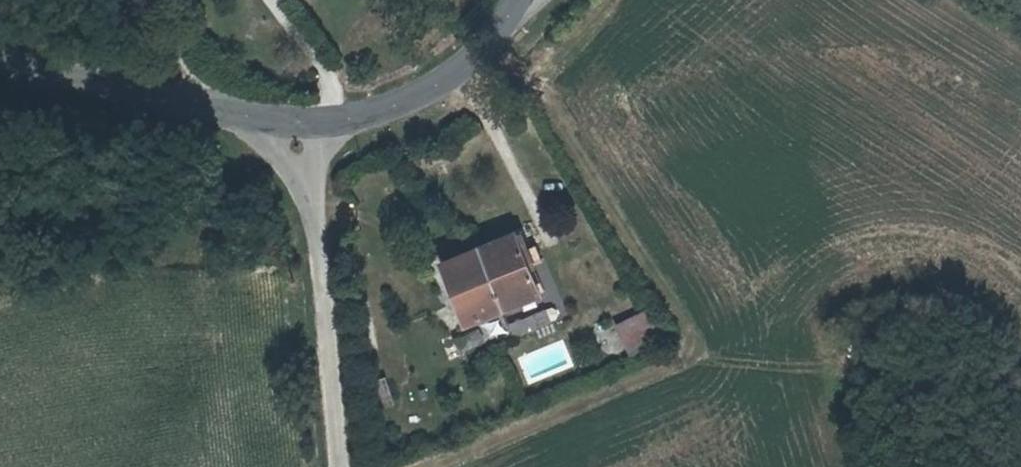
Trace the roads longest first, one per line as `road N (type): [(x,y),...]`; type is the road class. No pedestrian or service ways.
road 1 (unclassified): [(302,127),(333,466)]
road 2 (tertiary): [(302,127),(0,63)]
road 3 (tertiary): [(526,0),(490,46),(421,97),(366,118),(302,127)]
road 4 (track): [(215,109),(193,61),(145,0)]

